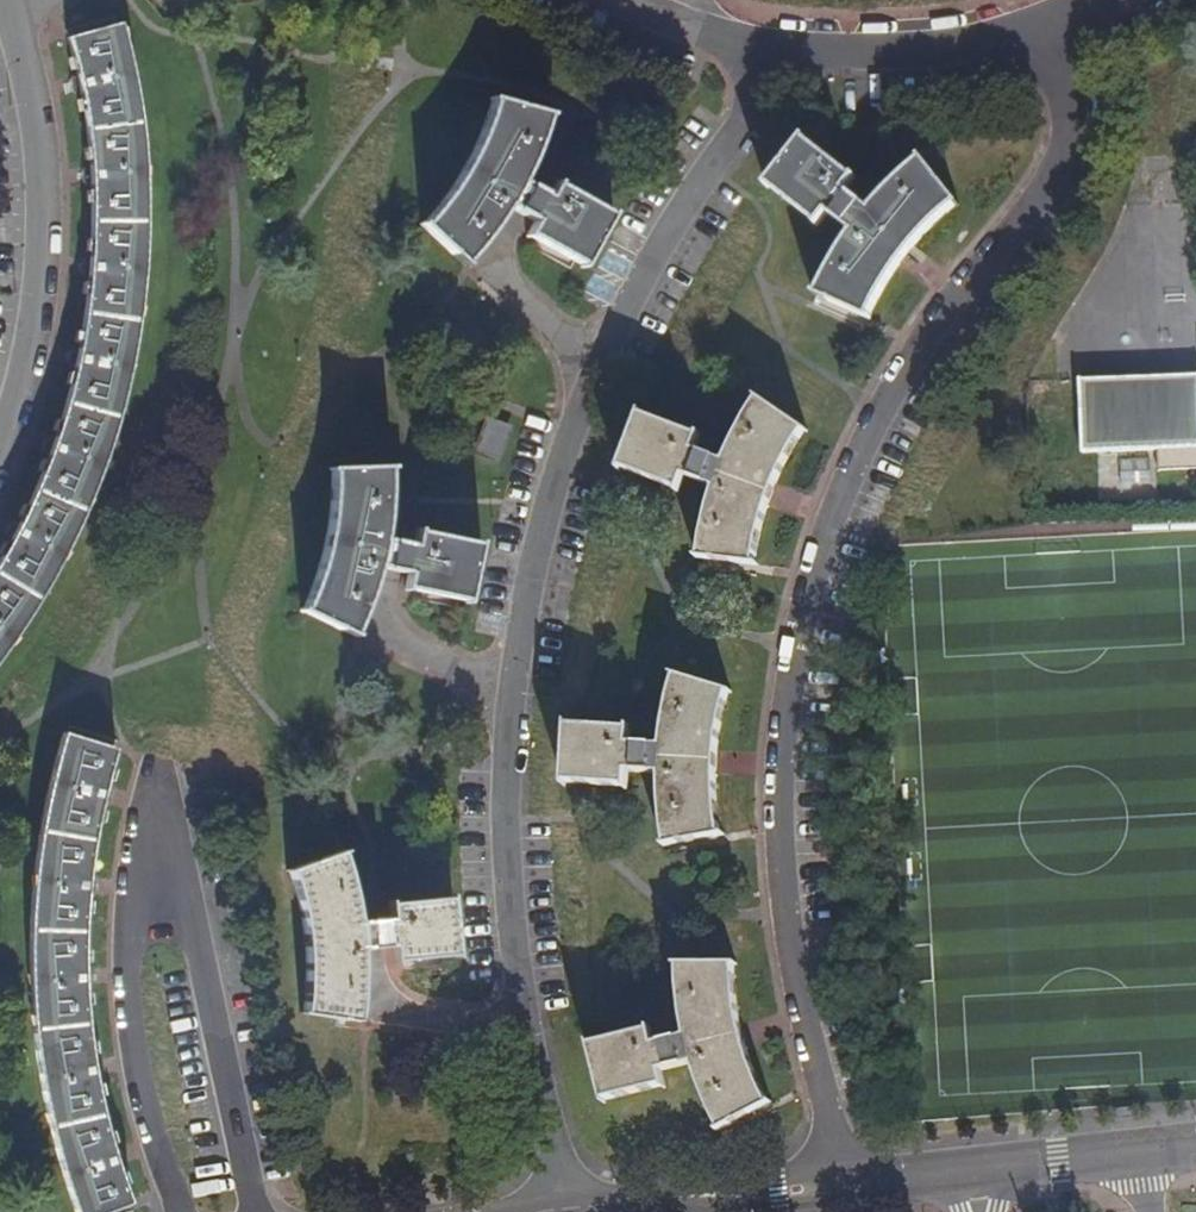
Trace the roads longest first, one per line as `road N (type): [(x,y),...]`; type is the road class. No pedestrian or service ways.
road 1 (residential): [(1041,27),(1068,139),(1043,192),(879,419),(827,537),(799,636),(778,792),(788,939),(841,1182)]
road 2 (residential): [(791,53),(629,299),(553,494),(514,693),(504,881),(542,1113),(571,1211)]
road 3 (residential): [(265,1211),(178,845),(140,854),(129,973),(136,1043),(178,1211)]
road 4 (residential): [(8,0),(26,72),(39,255),(27,362),(0,447)]
road 5 (residential): [(1041,27),(947,52),(868,59),(791,53)]
road 6 (unclassified): [(591,1211),(841,1182)]
road 7 (unclassified): [(971,1172),(1195,1147)]
road 8 (residential): [(791,53),(678,25),(623,0)]
road 9 (unclassified): [(841,1182),(971,1172)]

